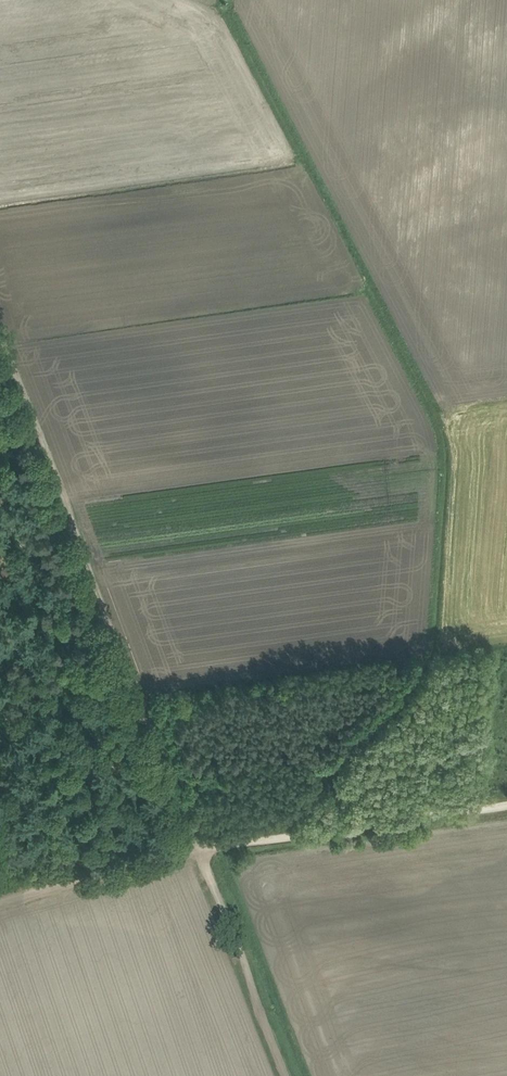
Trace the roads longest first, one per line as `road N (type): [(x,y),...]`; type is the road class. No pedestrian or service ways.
road 1 (track): [(41,430),(198,848)]
road 2 (track): [(198,848),(506,807)]
road 3 (track): [(289,1075),(198,848)]
road 4 (track): [(198,848),(0,904)]
road 5 (track): [(0,316),(41,430)]

